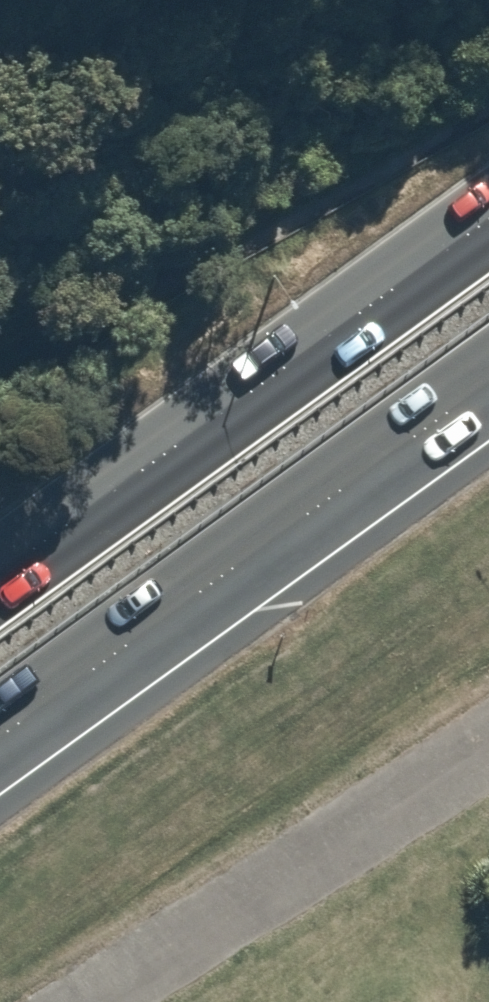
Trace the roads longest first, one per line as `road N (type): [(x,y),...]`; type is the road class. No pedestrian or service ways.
road 1 (trunk): [(488,386),(0,746)]
road 2 (trunk): [(0,570),(488,225)]

